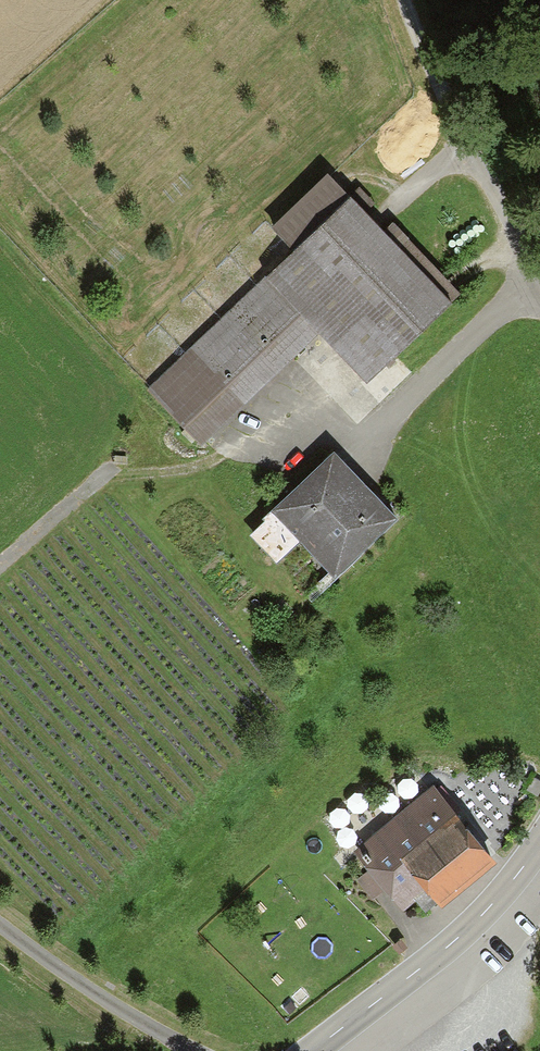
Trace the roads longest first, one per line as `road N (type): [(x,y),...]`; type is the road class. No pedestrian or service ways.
road 1 (track): [(0,565),(150,435),(207,461),(401,408),(500,306),(534,286)]
road 2 (track): [(413,0),(539,295)]
road 3 (tertiary): [(539,846),(483,915),(321,1050)]
road 4 (unclassified): [(189,1050),(0,919)]

